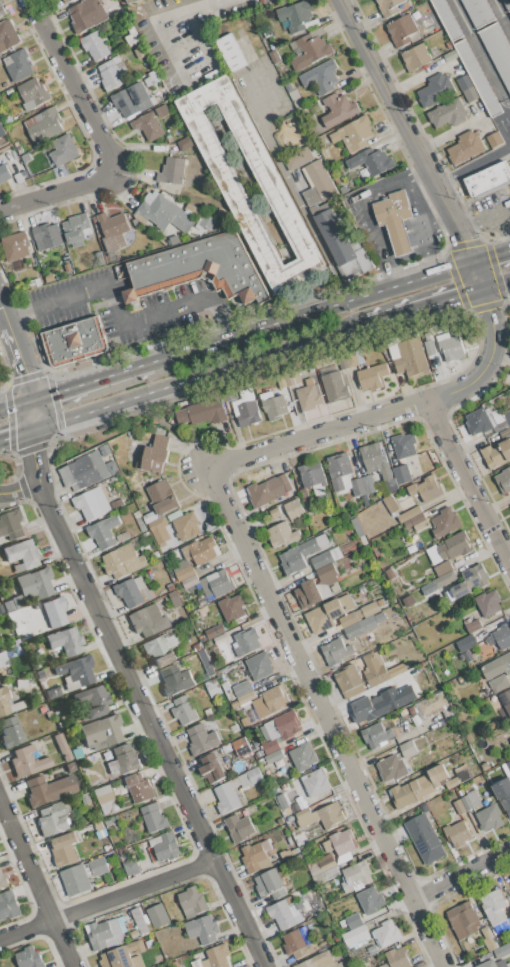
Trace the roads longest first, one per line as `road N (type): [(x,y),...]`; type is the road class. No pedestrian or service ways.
road 1 (residential): [(433,403),(209,469),(445,966)]
road 2 (residential): [(30,400),(41,488),(260,966)]
road 3 (primary): [(33,429),(365,325)]
road 4 (primary): [(471,262),(150,362)]
road 5 (residential): [(27,0),(117,170),(0,209)]
road 6 (residential): [(471,262),(339,0)]
road 7 (residential): [(209,863),(0,939)]
road 8 (residential): [(0,798),(75,966)]
road 9 (residential): [(433,403),(509,555)]
road 10 (primary): [(150,362),(30,400)]
road 11 (primary): [(365,325),(483,288)]

